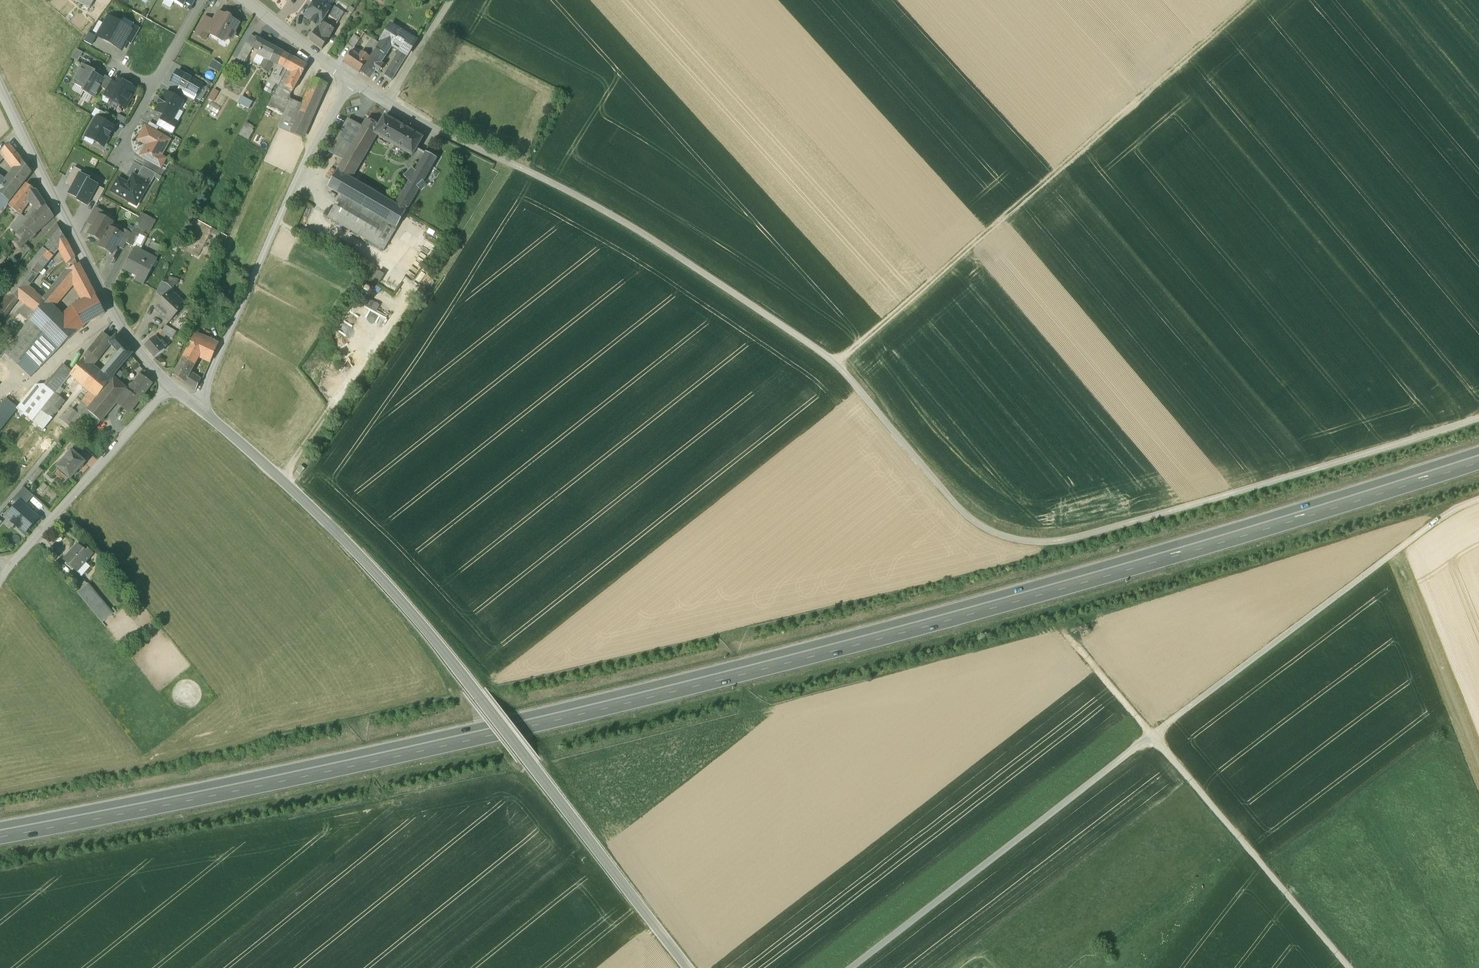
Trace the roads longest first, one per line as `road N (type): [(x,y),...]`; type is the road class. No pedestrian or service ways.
road 1 (trunk): [(0,833),(688,684),(1097,574),(1478,458)]
road 2 (unclassified): [(687,967),(382,581),(197,404)]
road 3 (track): [(1478,425),(1068,548),(1018,547),(969,521),(836,364)]
road 4 (track): [(836,364),(617,217),(356,88)]
road 5 (track): [(836,364),(1253,0)]
road 6 (residential): [(197,404),(209,402),(300,189),(356,88),(240,0)]
road 7 (track): [(1150,736),(1457,507),(1478,500)]
road 8 (track): [(851,967),(1150,736)]
road 9 (residential): [(169,383),(132,343),(0,85)]
road 10 (track): [(1150,736),(1347,967)]
road 11 (residential): [(169,383),(168,400),(16,572),(0,564)]
road 12 (track): [(287,486),(425,290)]
road 13 (track): [(462,0),(392,110)]
road 14 (track): [(1150,736),(1071,643)]

